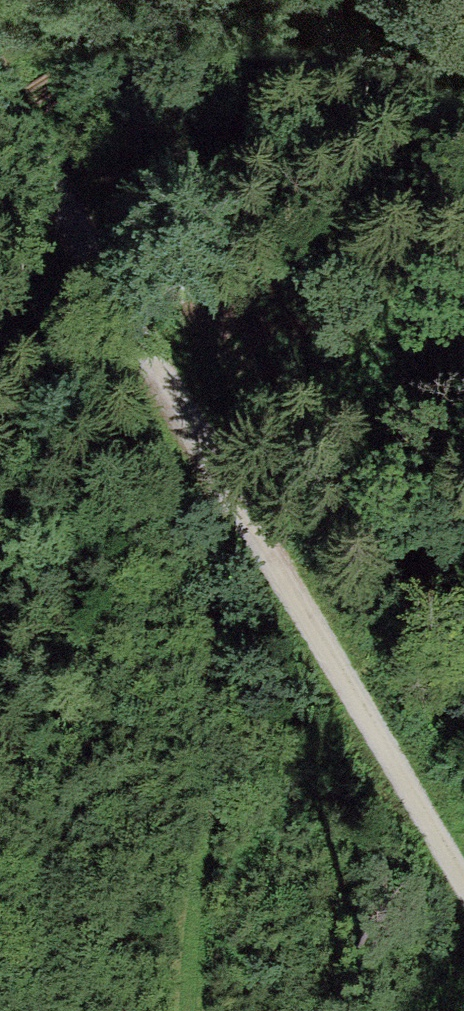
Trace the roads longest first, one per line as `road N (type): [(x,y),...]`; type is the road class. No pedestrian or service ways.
road 1 (track): [(206,467),(191,1010)]
road 2 (track): [(206,467),(463,879)]
road 3 (track): [(0,83),(206,467)]
road 4 (track): [(51,178),(275,0)]

